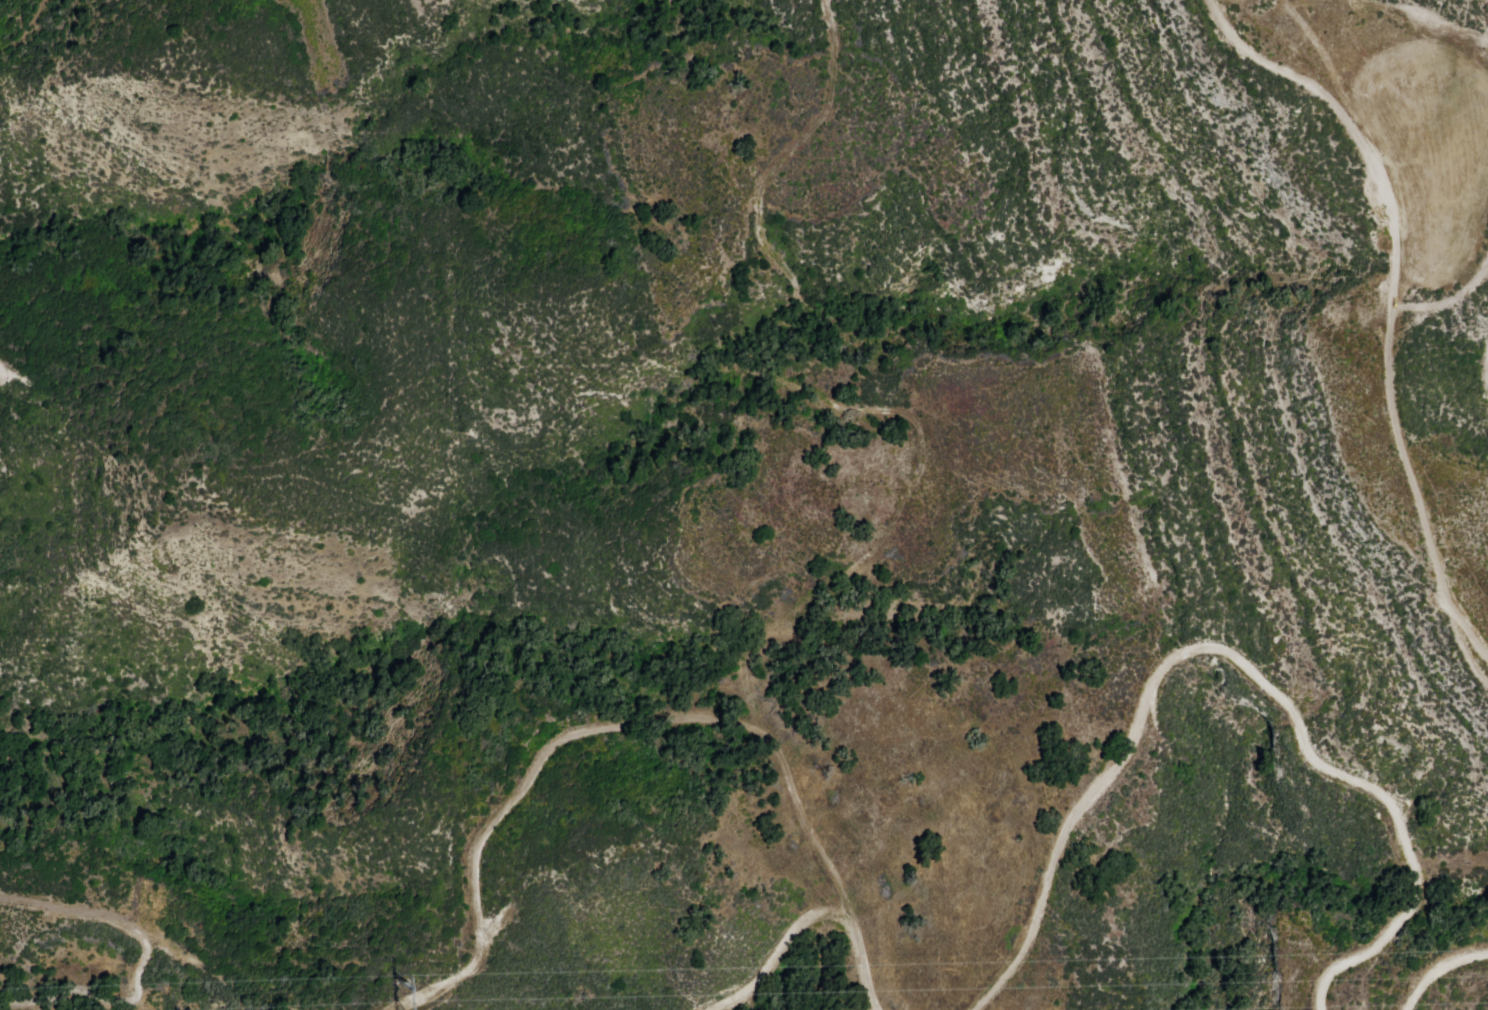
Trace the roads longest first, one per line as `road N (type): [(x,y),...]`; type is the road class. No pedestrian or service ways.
road 1 (track): [(1199,0),(1227,43),(1310,85),(1366,165),(1383,223),(1370,350),(1378,428),(1407,495),(1446,642),(1476,684),(1487,686)]
road 2 (residential): [(300,1009),(196,973),(77,906),(0,896)]
road 3 (residential): [(838,907),(796,912),(745,977),(698,1009)]

